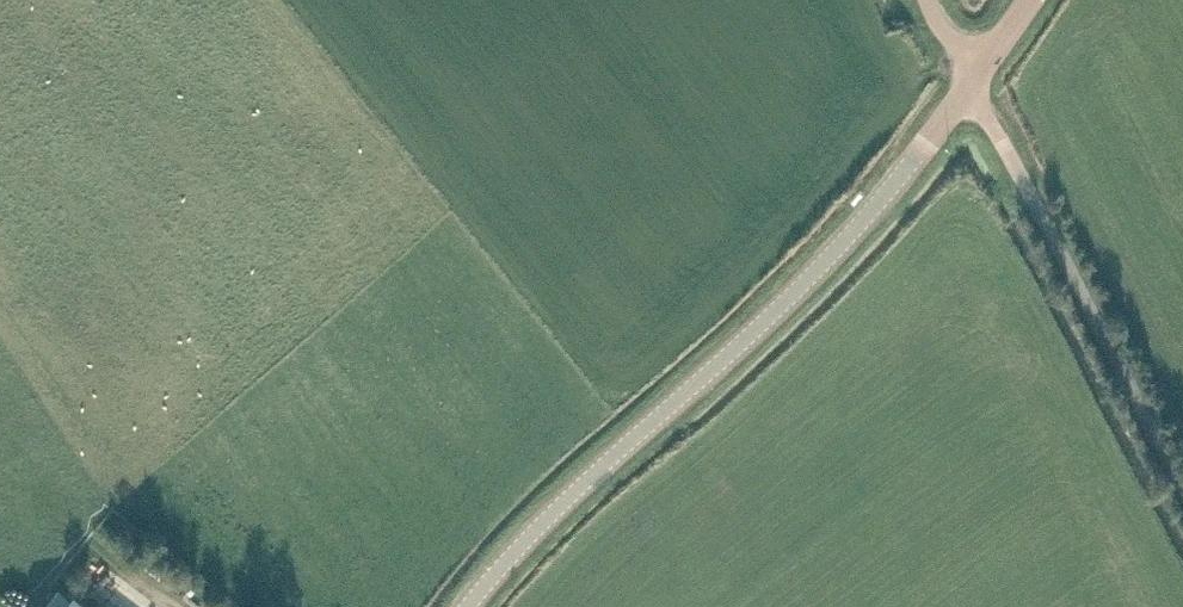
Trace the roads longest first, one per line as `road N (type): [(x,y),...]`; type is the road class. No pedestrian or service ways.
road 1 (tertiary): [(466,606),(565,498),(767,318),(869,212),(969,74)]
road 2 (unclassified): [(1182,489),(969,74)]

